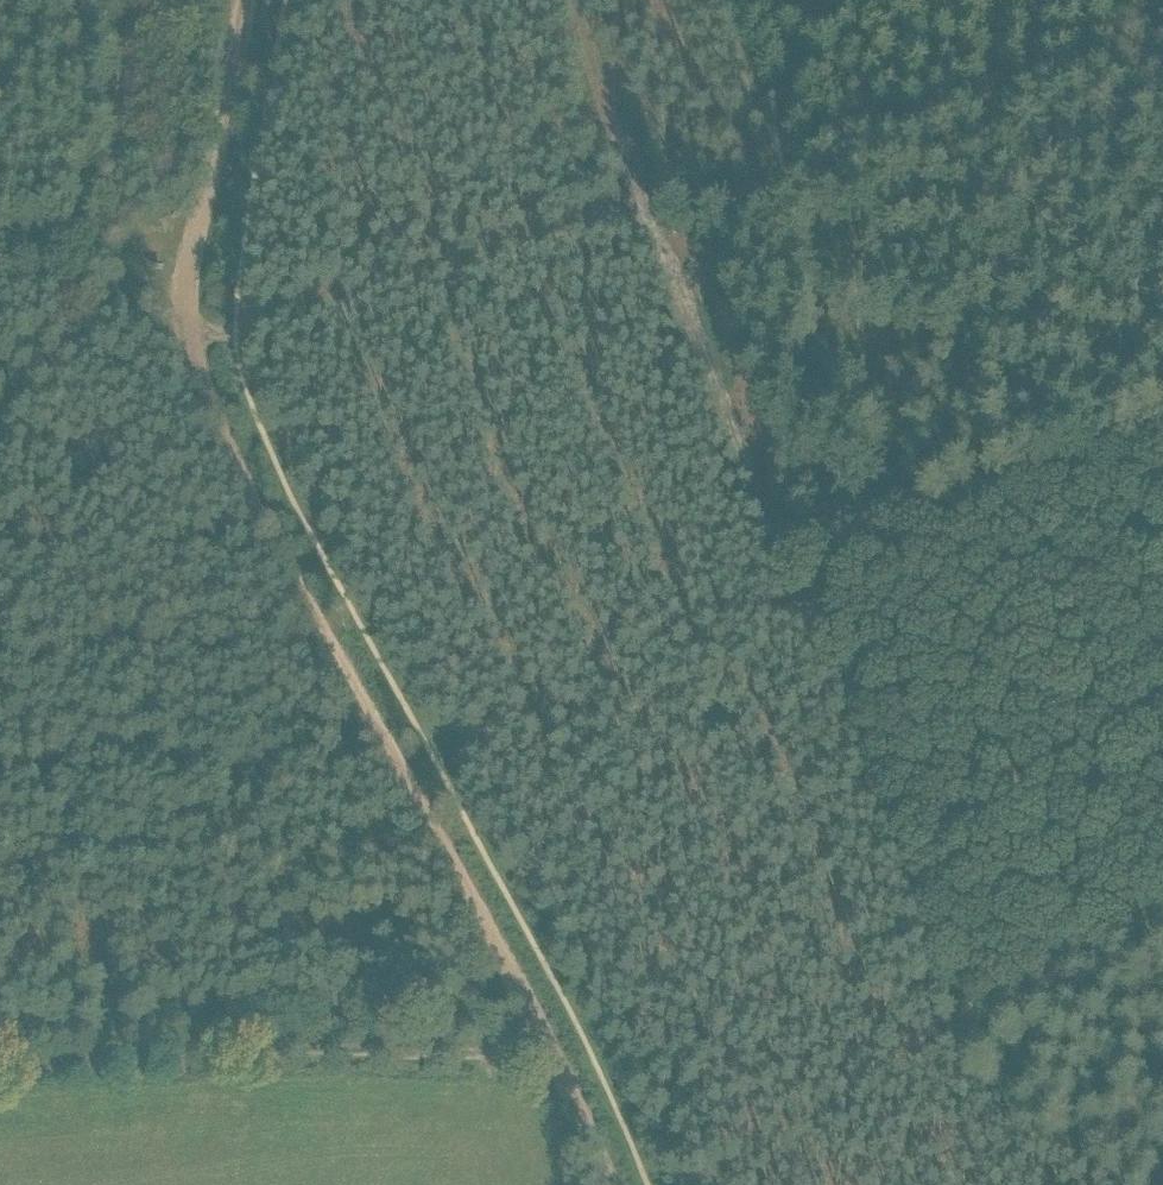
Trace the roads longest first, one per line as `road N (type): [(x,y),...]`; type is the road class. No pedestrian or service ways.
road 1 (track): [(567,0),(973,1040)]
road 2 (track): [(190,339),(268,326),(650,222),(1125,74),(1093,0)]
road 3 (track): [(615,1184),(561,1063),(213,428),(190,339),(190,268)]
road 4 (track): [(554,1049),(509,1059),(388,1057),(0,1077)]
road 5 (track): [(722,1184),(973,1040),(1162,909)]
road 6 (track): [(190,268),(243,0)]

